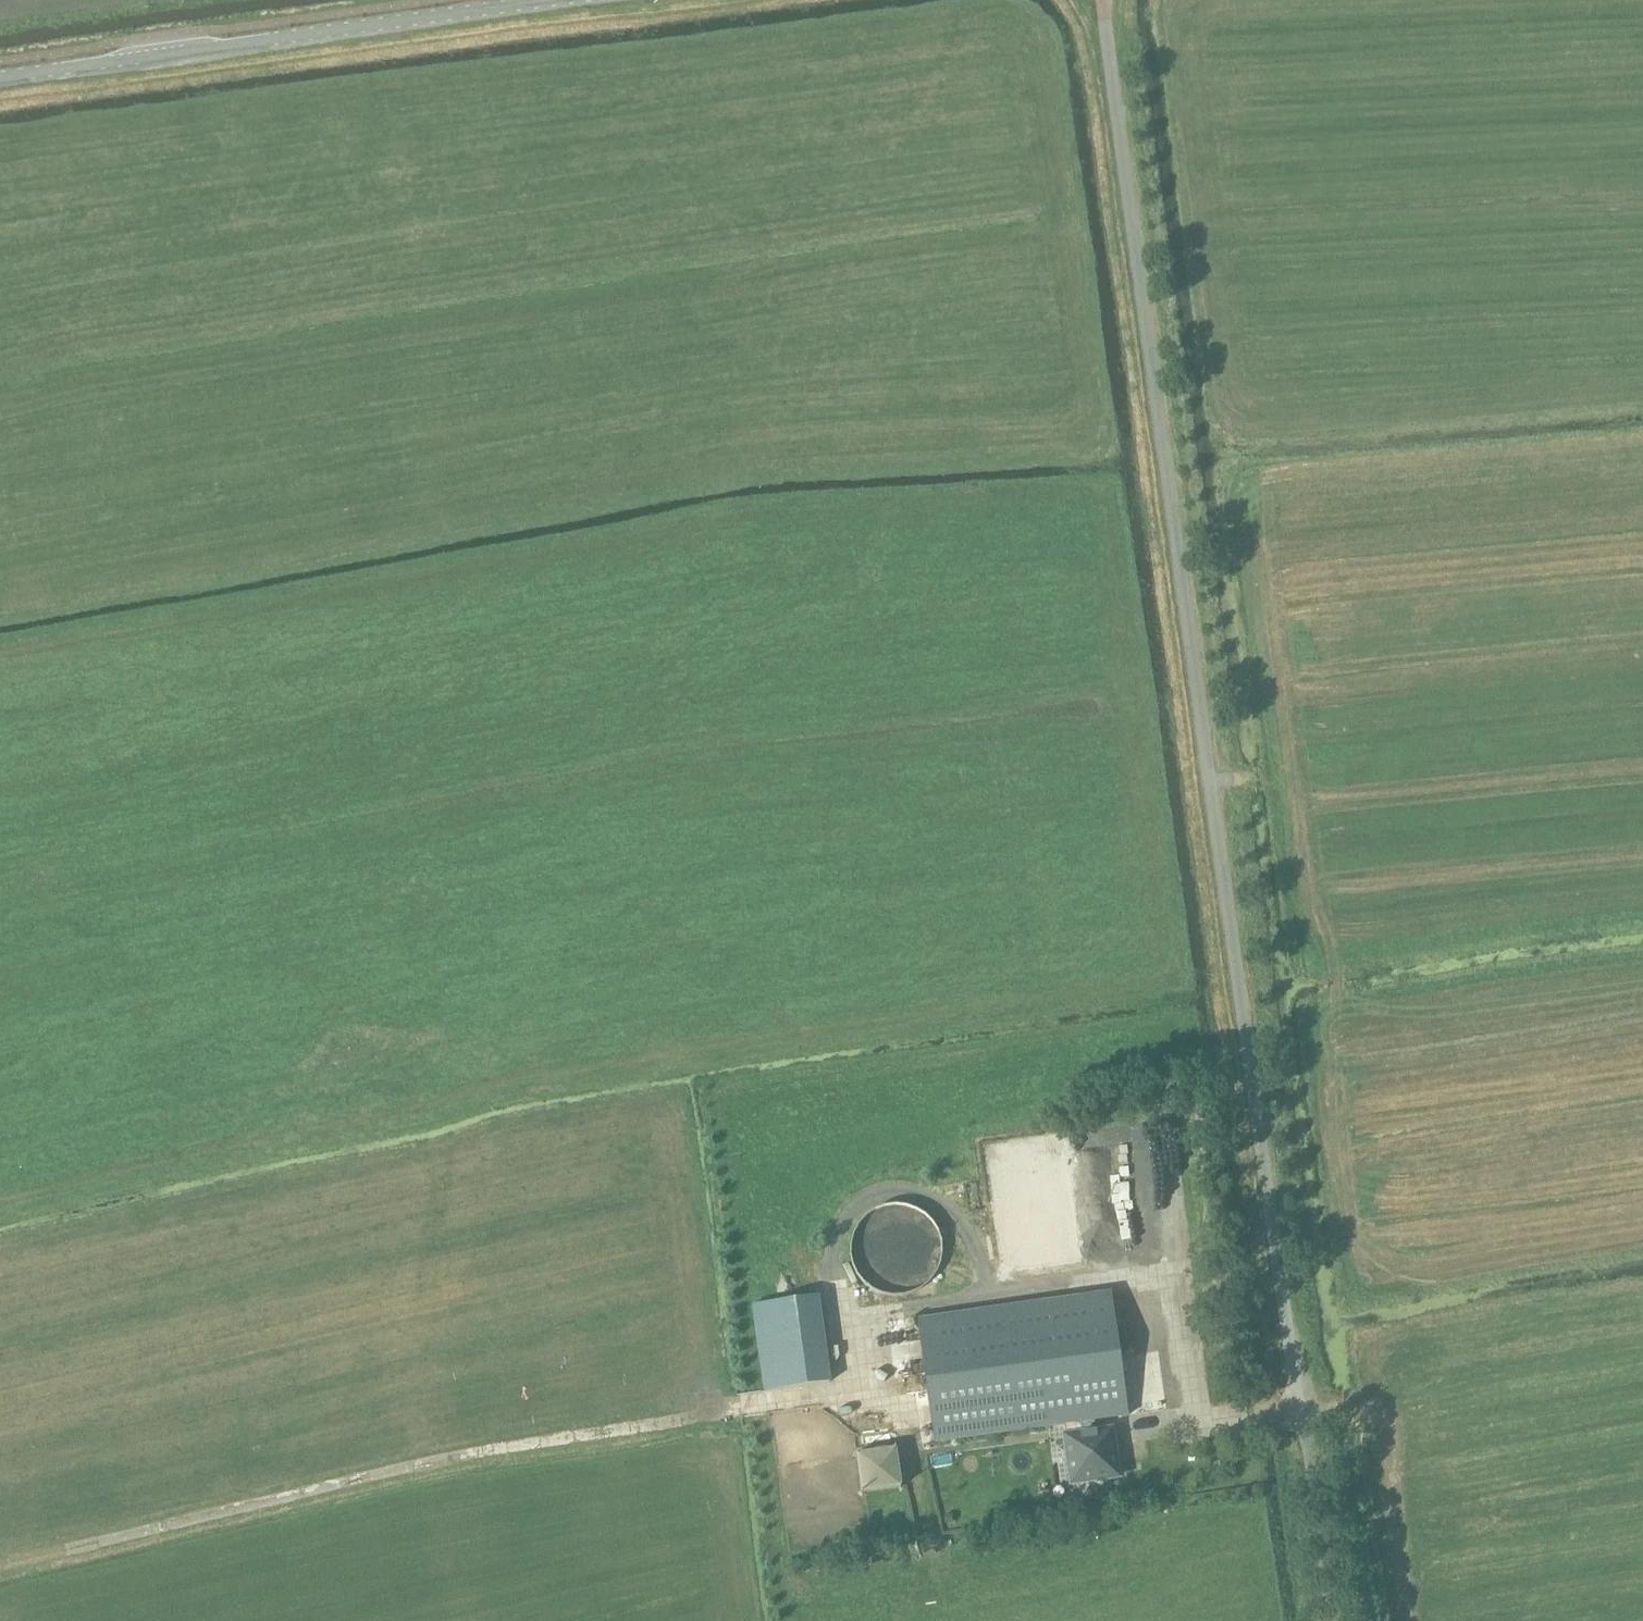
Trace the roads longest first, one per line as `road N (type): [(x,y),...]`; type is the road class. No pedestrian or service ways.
road 1 (unclassified): [(1306,1452),(1105,0)]
road 2 (track): [(0,1566),(392,1470),(754,1405)]
road 3 (track): [(1300,1410),(1199,1422),(1167,1283),(1149,1271),(862,1317),(853,1395),(754,1405)]
road 4 (unclassified): [(0,78),(539,0)]

